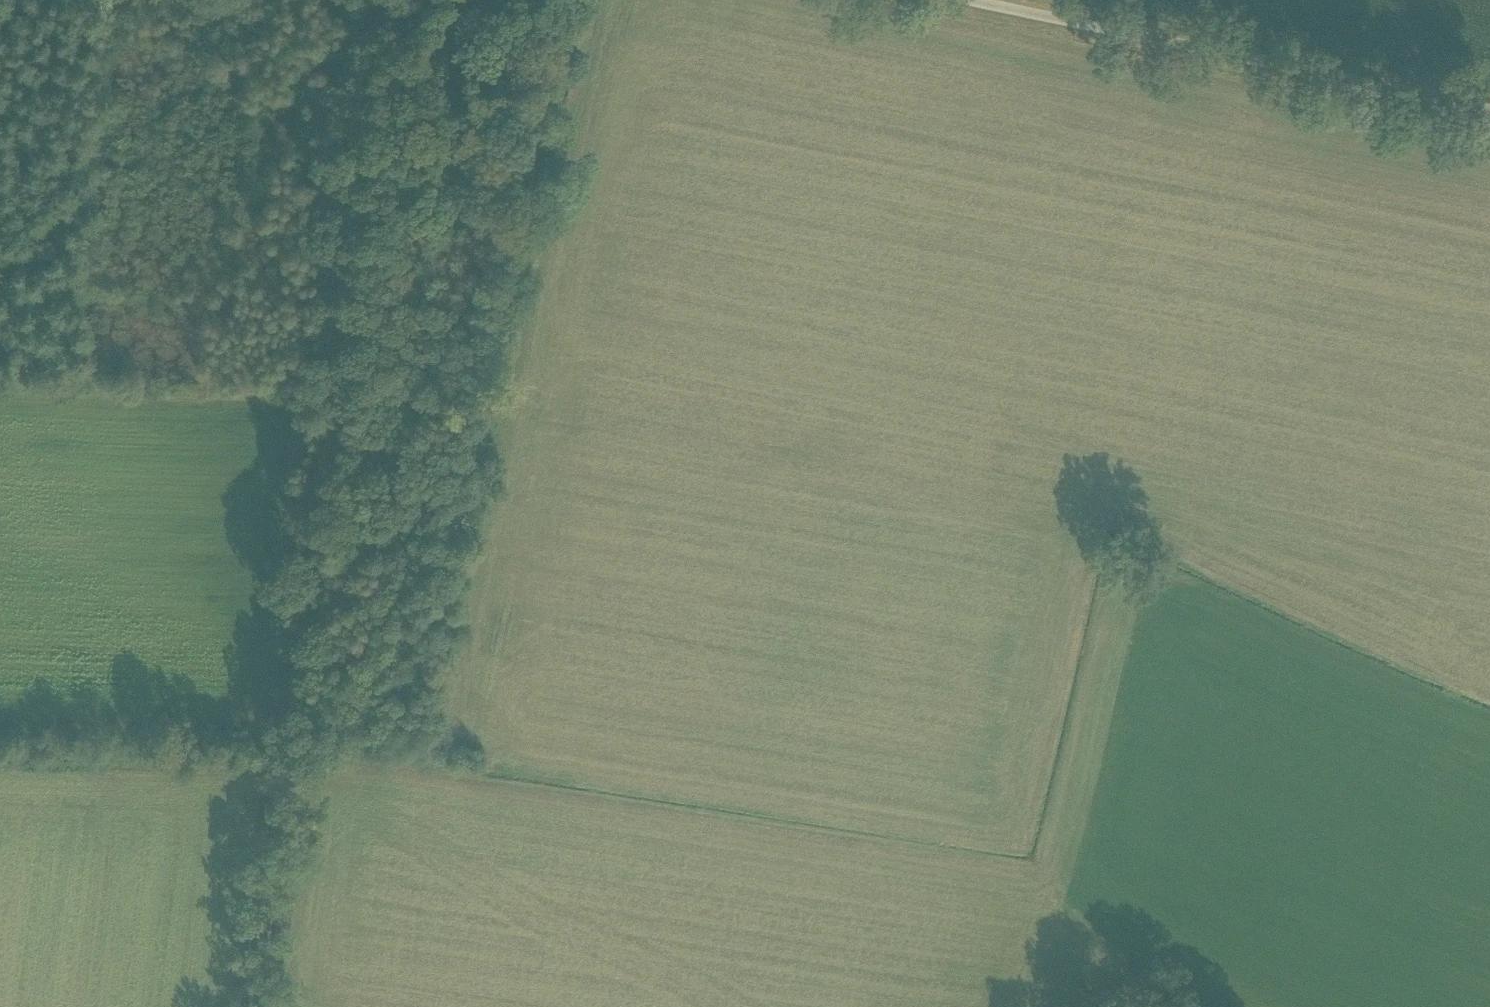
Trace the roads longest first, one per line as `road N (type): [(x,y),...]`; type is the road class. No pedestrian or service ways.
road 1 (unclassified): [(1489,101),(982,0)]

